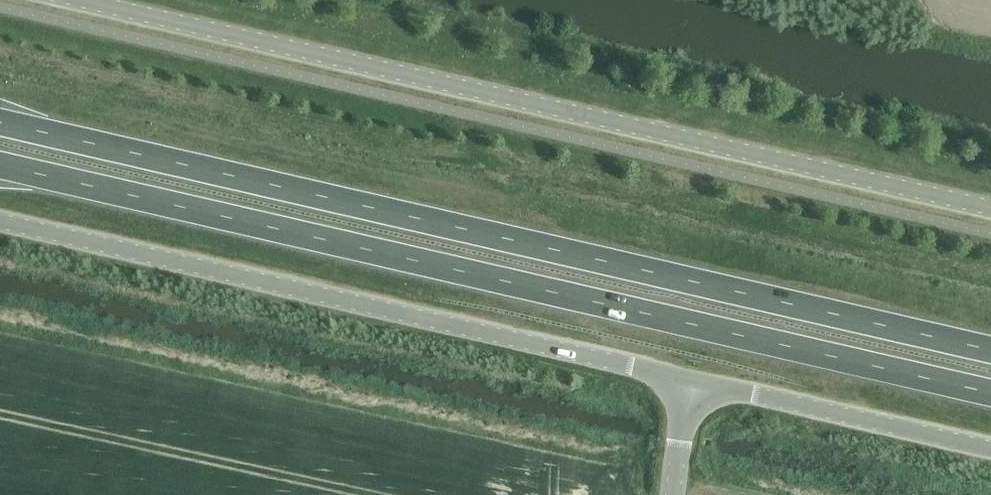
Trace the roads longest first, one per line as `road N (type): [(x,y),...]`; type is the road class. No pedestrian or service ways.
road 1 (trunk): [(990,353),(0,123)]
road 2 (trunk): [(0,163),(990,392)]
road 3 (unclassified): [(990,213),(68,0)]
road 4 (tertiary): [(0,221),(693,379)]
road 5 (unclassified): [(693,379),(990,447)]

